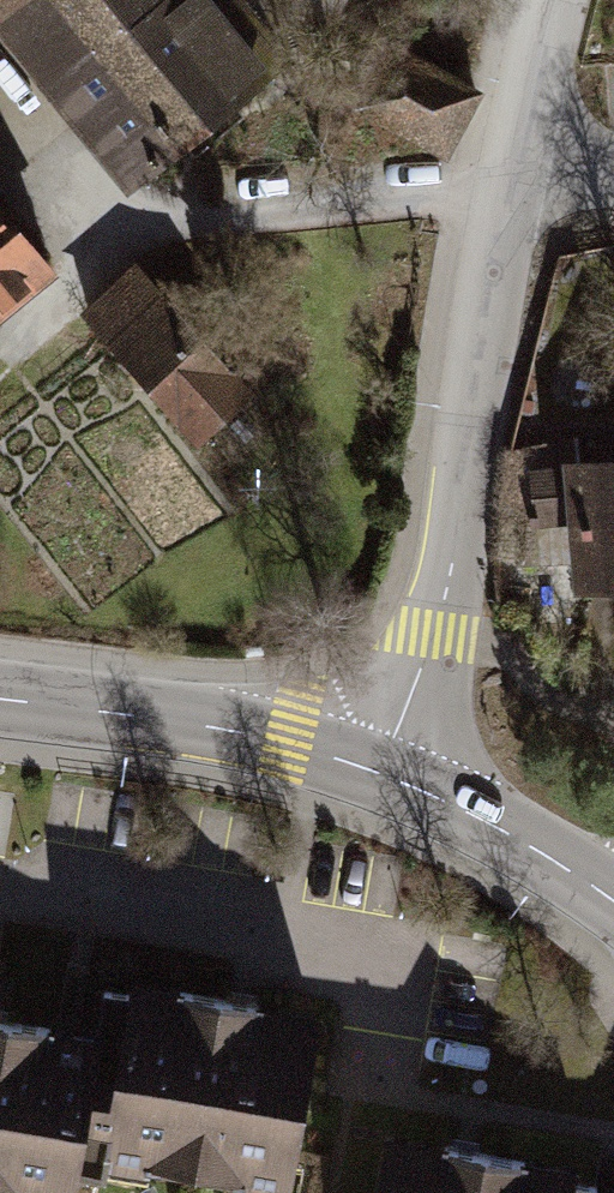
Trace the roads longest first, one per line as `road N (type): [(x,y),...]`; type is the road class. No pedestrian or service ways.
road 1 (residential): [(382,773),(446,588),(511,179)]
road 2 (secondary): [(0,699),(279,743),(382,773)]
road 3 (secondary): [(382,773),(613,894)]
road 4 (residential): [(511,179),(553,0)]

